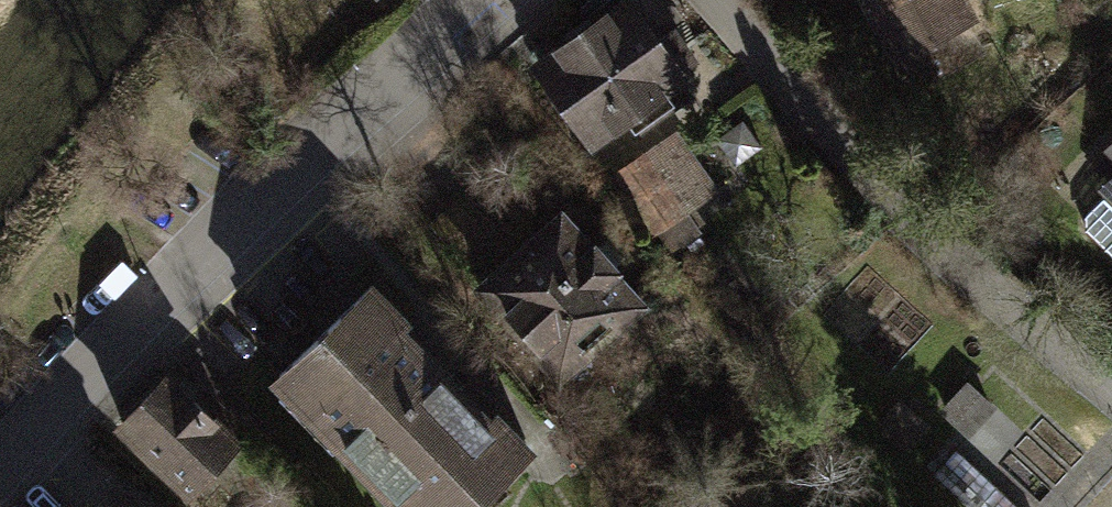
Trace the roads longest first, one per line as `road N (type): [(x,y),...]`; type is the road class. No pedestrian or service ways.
road 1 (residential): [(0,457),(338,120),(476,0)]

